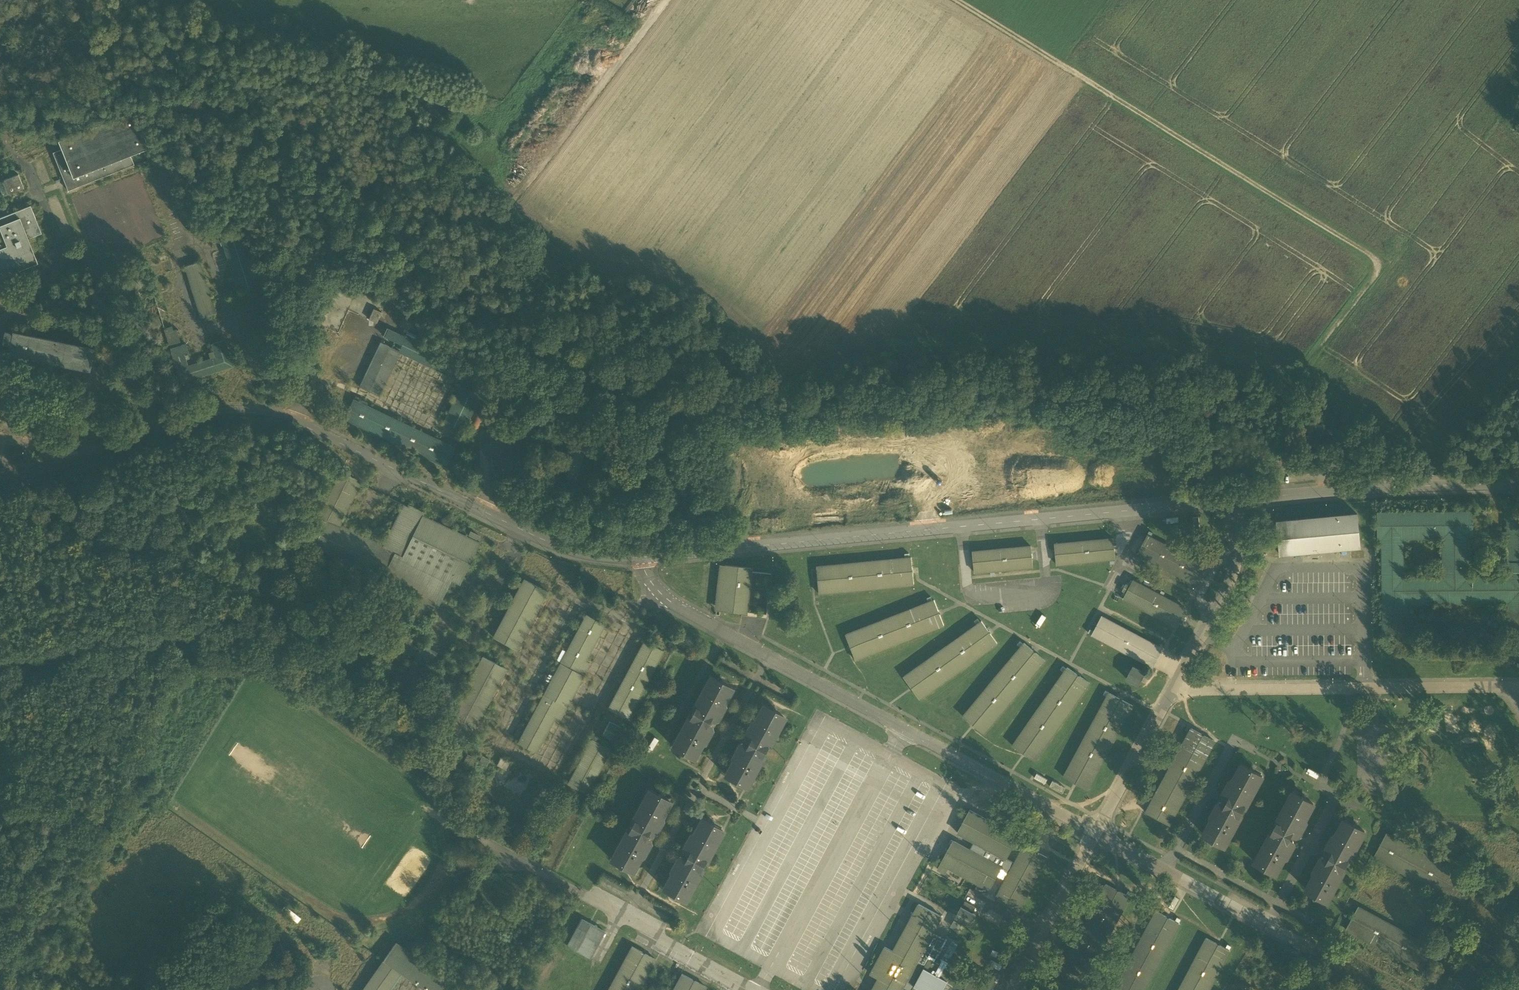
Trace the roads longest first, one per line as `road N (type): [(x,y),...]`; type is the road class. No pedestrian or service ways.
road 1 (track): [(959,0),(1371,255),(1376,274),(1295,376),(1432,468),(1518,366)]
road 2 (track): [(668,0),(511,205)]

